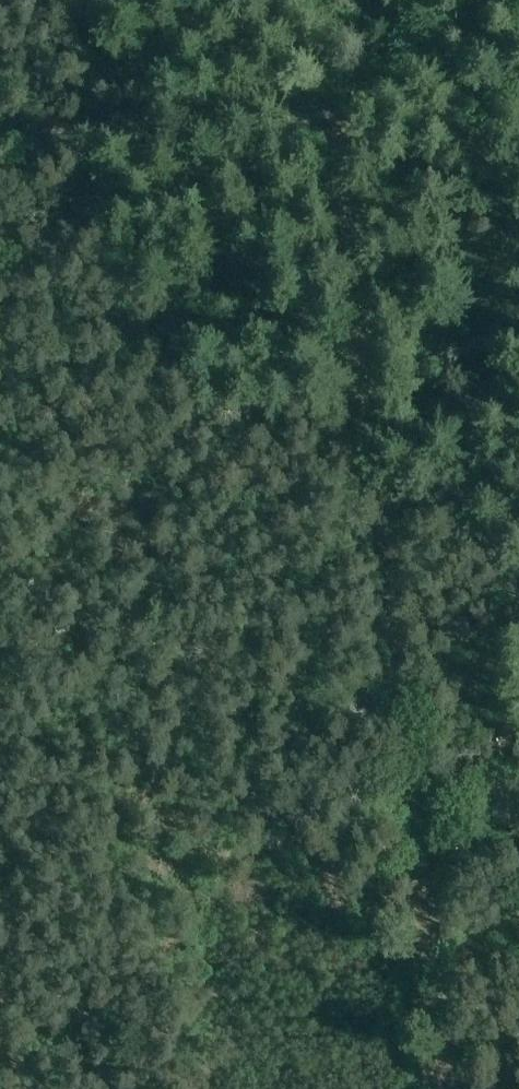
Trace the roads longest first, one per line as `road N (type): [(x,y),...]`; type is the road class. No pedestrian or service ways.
road 1 (track): [(325,106),(450,1088)]
road 2 (track): [(0,831),(209,863),(427,841)]
road 3 (track): [(0,134),(336,103)]
road 4 (track): [(336,103),(518,41)]

